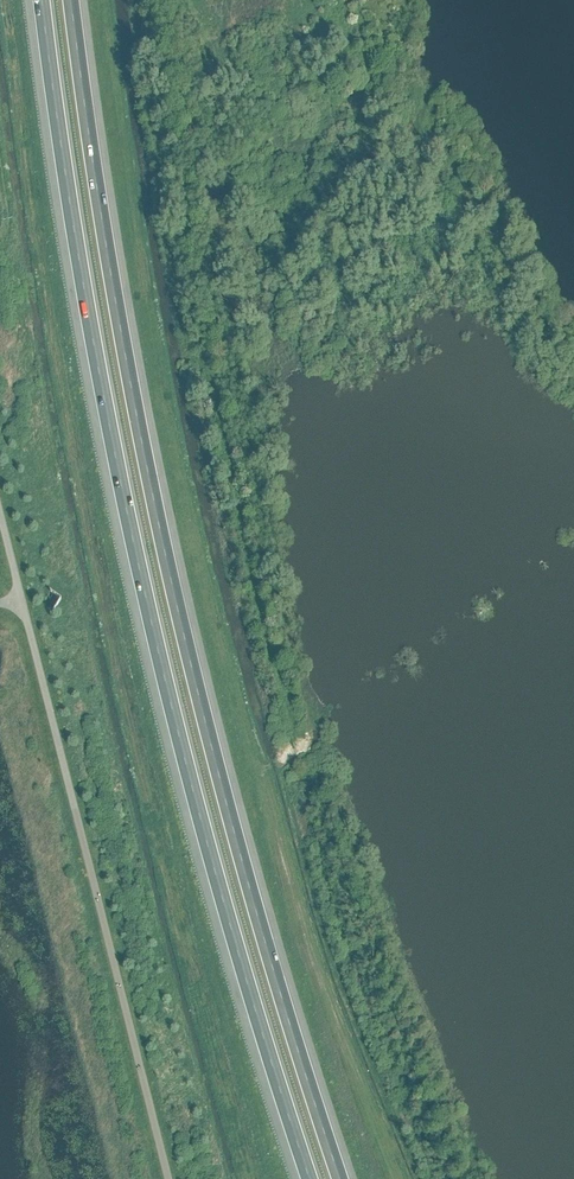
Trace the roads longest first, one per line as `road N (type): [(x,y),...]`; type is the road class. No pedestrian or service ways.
road 1 (motorway): [(341,1178),(231,824),(185,644),(119,326),(69,0)]
road 2 (motorway): [(40,0),(92,344),(145,602),(191,789),(310,1178)]

